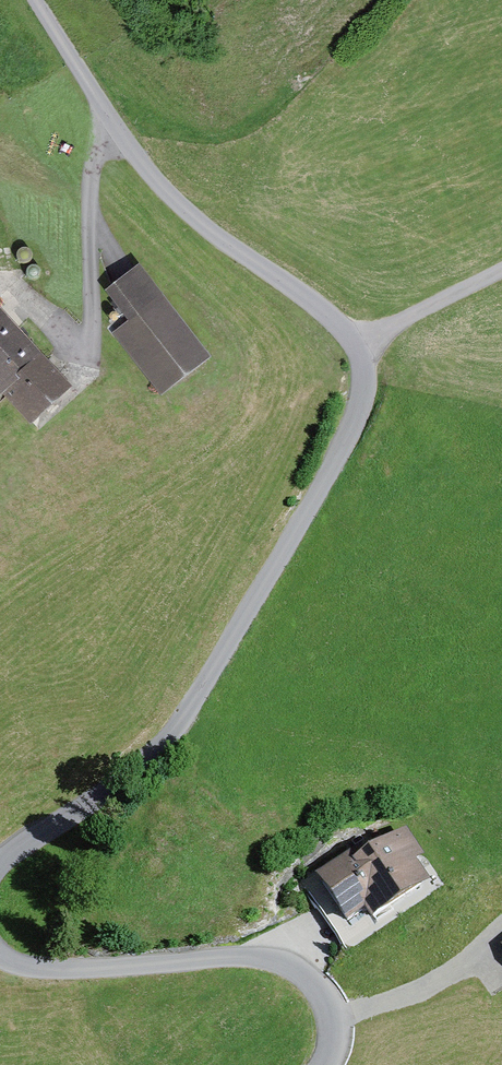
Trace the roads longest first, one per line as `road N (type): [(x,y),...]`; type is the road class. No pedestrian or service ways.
road 1 (unclassified): [(0,874),(33,840),(133,780),(191,715),(364,402),(363,341),(208,230),(160,185),(32,0)]
road 2 (unclassified): [(327,1064),(333,1021),(292,971),(230,961),(39,976),(0,955)]
road 3 (track): [(107,117),(92,153),(95,365)]
road 4 (track): [(333,1021),(412,1001),(460,974),(501,936)]
road 5 (track): [(363,341),(501,268)]

